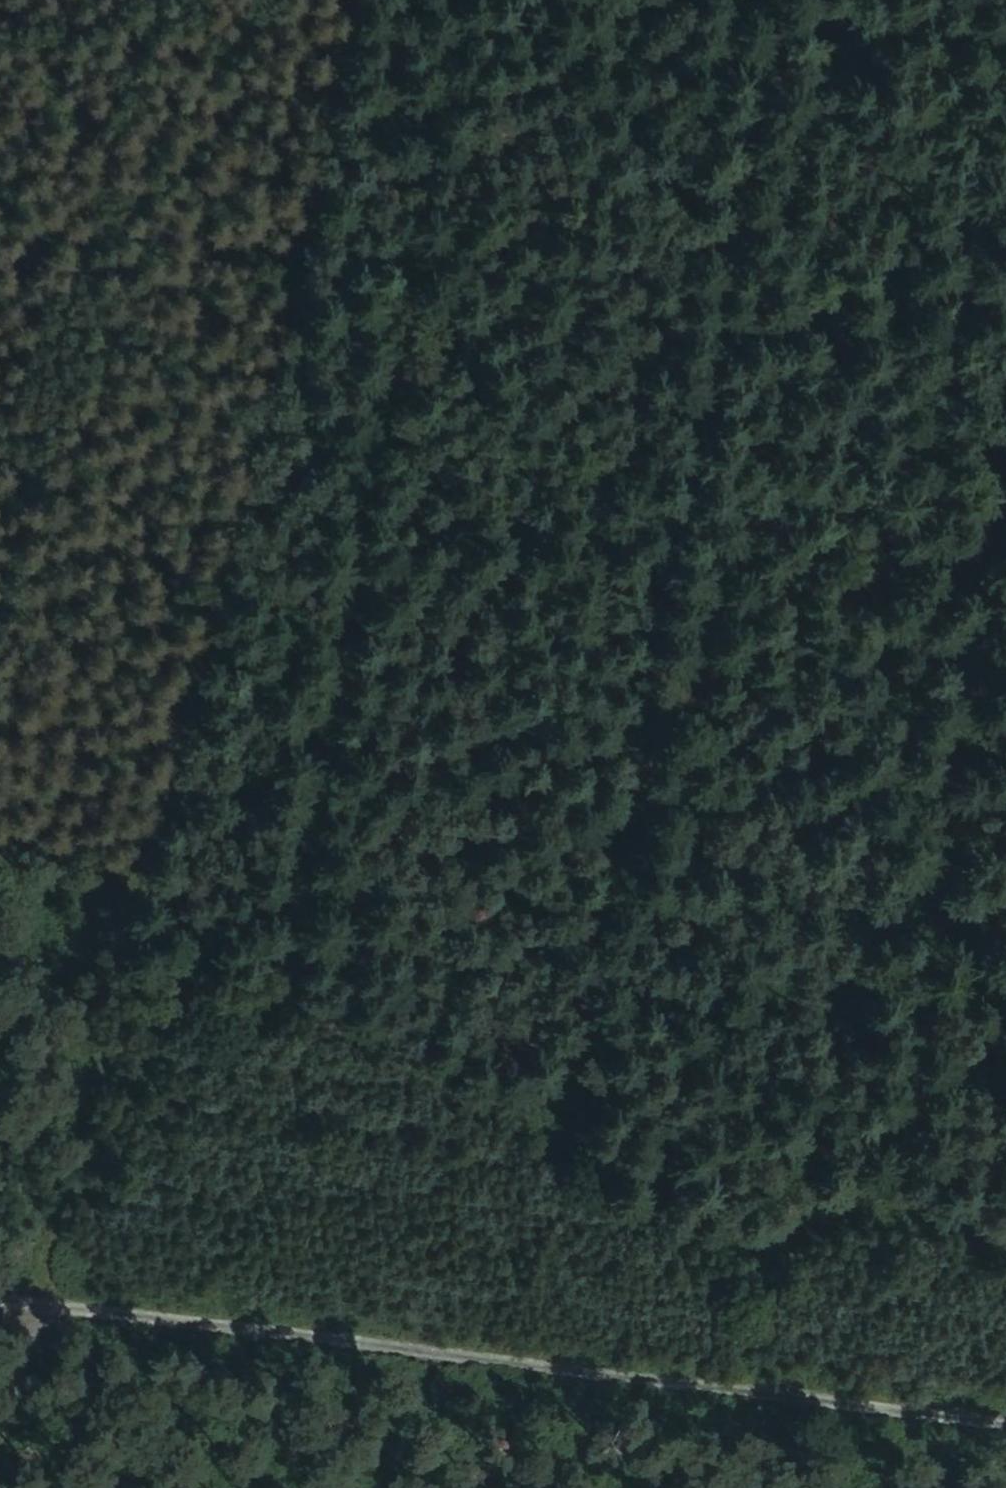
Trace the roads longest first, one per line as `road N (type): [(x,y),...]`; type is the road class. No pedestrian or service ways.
road 1 (track): [(1005,1428),(0,1302)]

